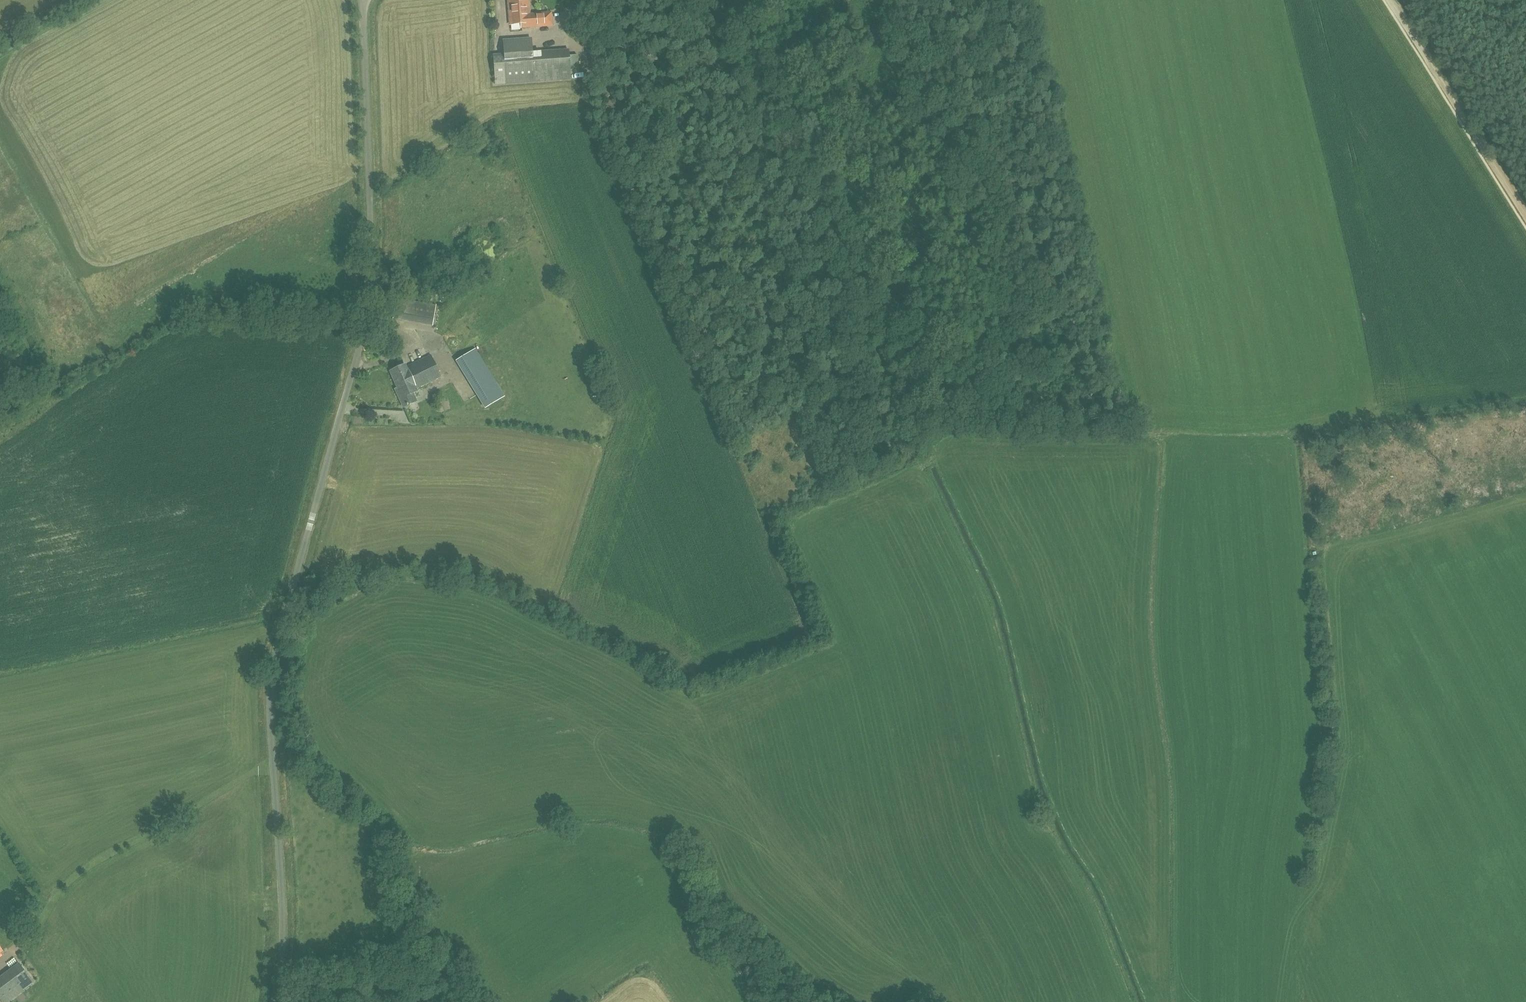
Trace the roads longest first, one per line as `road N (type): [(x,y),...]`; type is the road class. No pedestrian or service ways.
road 1 (unclassified): [(280,1001),(274,673),(370,291),(363,0)]
road 2 (track): [(42,919),(78,876),(274,761)]
road 3 (track): [(1390,0),(1525,215)]

